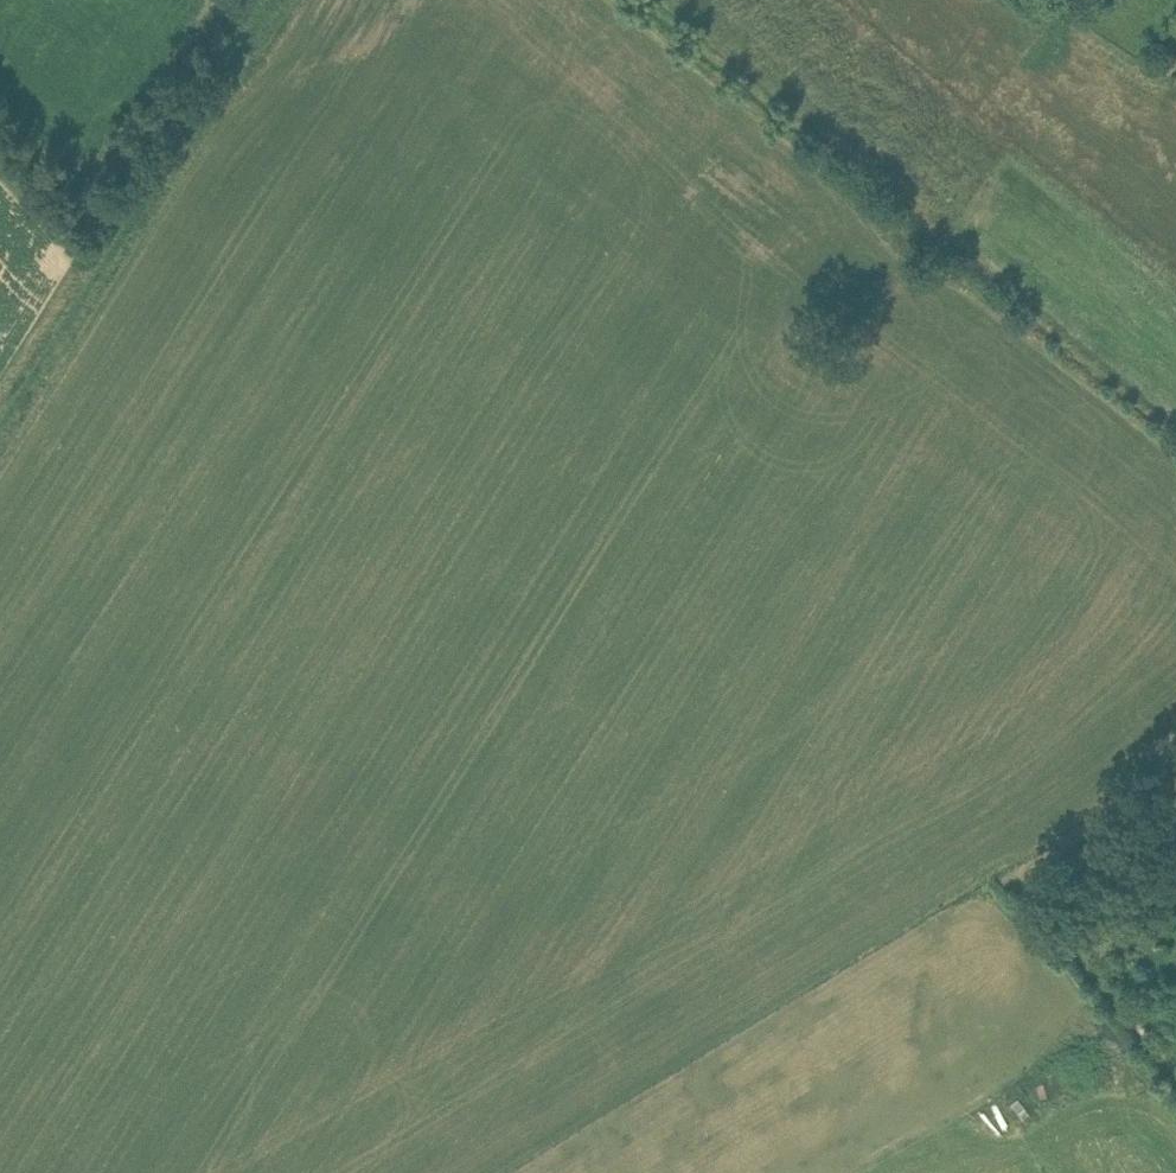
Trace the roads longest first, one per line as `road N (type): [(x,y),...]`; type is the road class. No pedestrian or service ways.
road 1 (track): [(1175,1124),(1165,1111),(1138,1103),(1073,1106),(1016,1143),(952,1139),(886,1171)]

